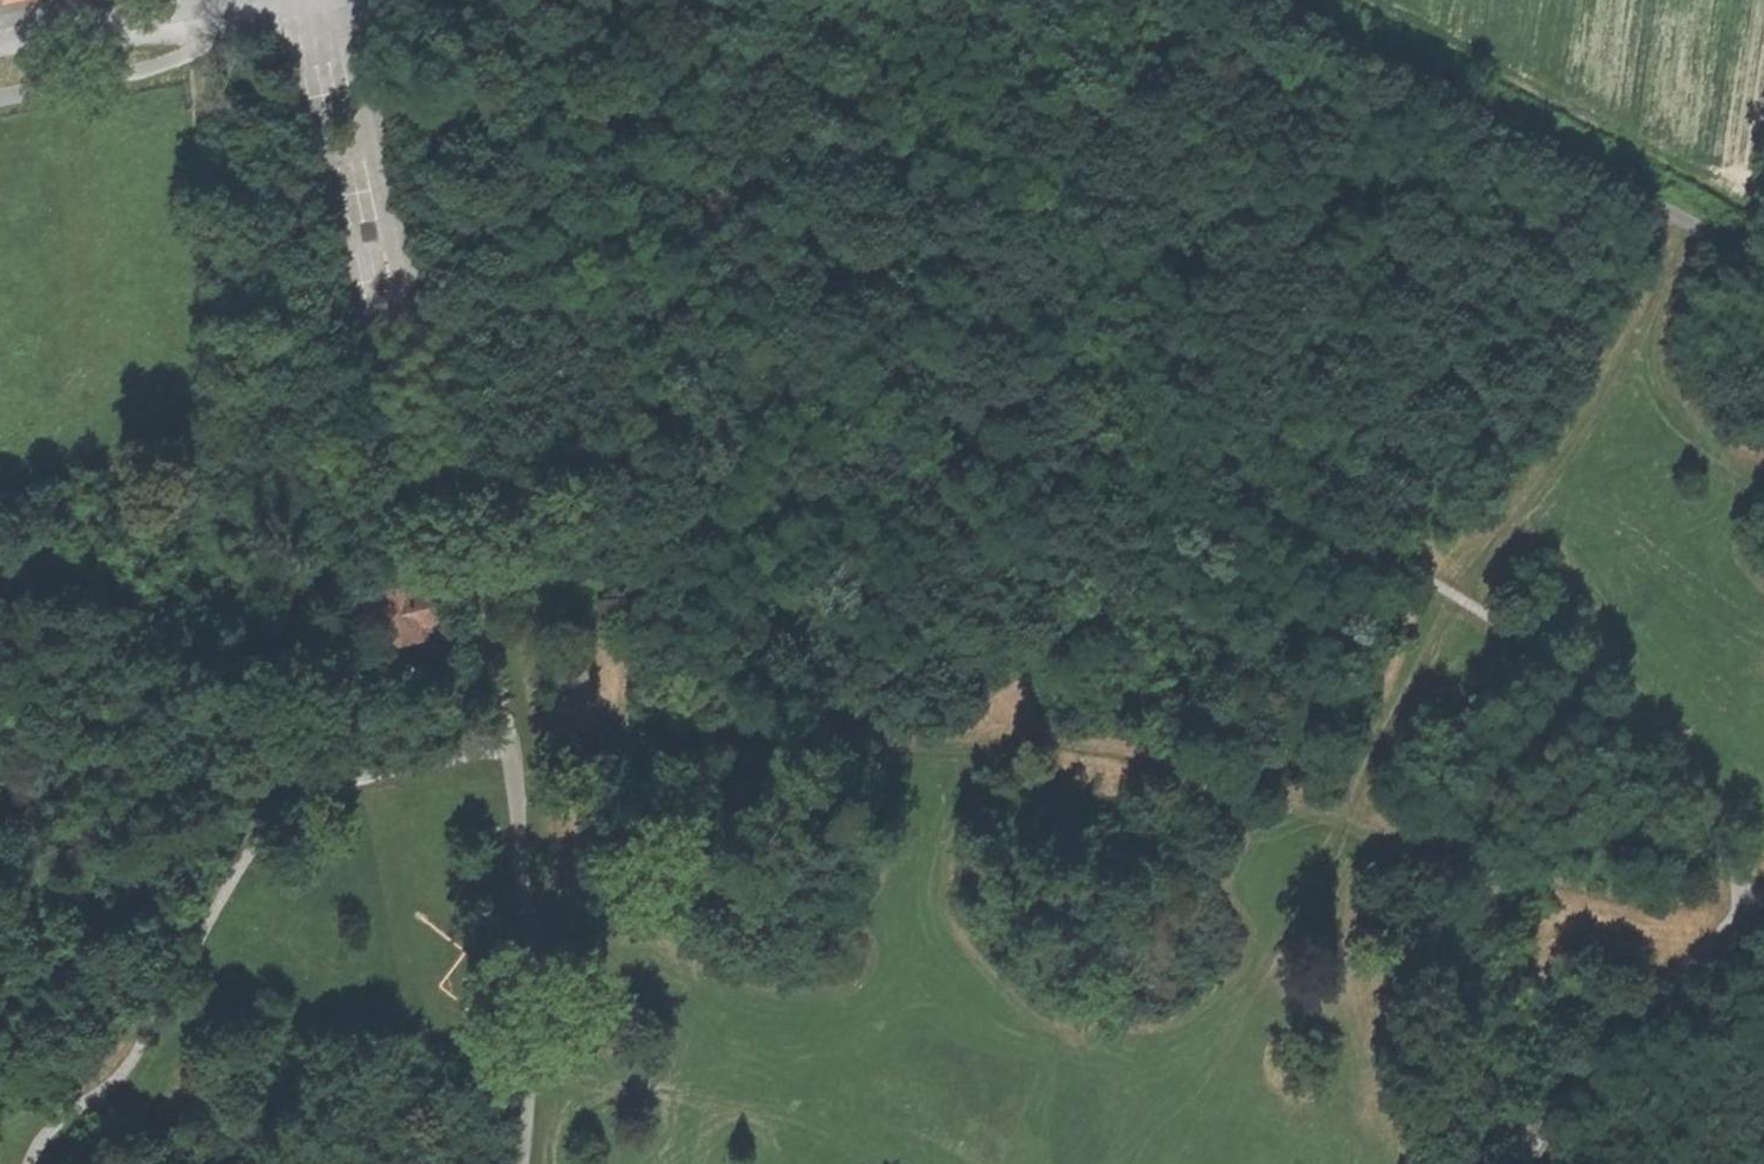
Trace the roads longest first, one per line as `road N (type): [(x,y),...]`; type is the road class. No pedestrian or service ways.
road 1 (track): [(1281,0),(1763,263)]
road 2 (unclassified): [(0,40),(228,0)]

